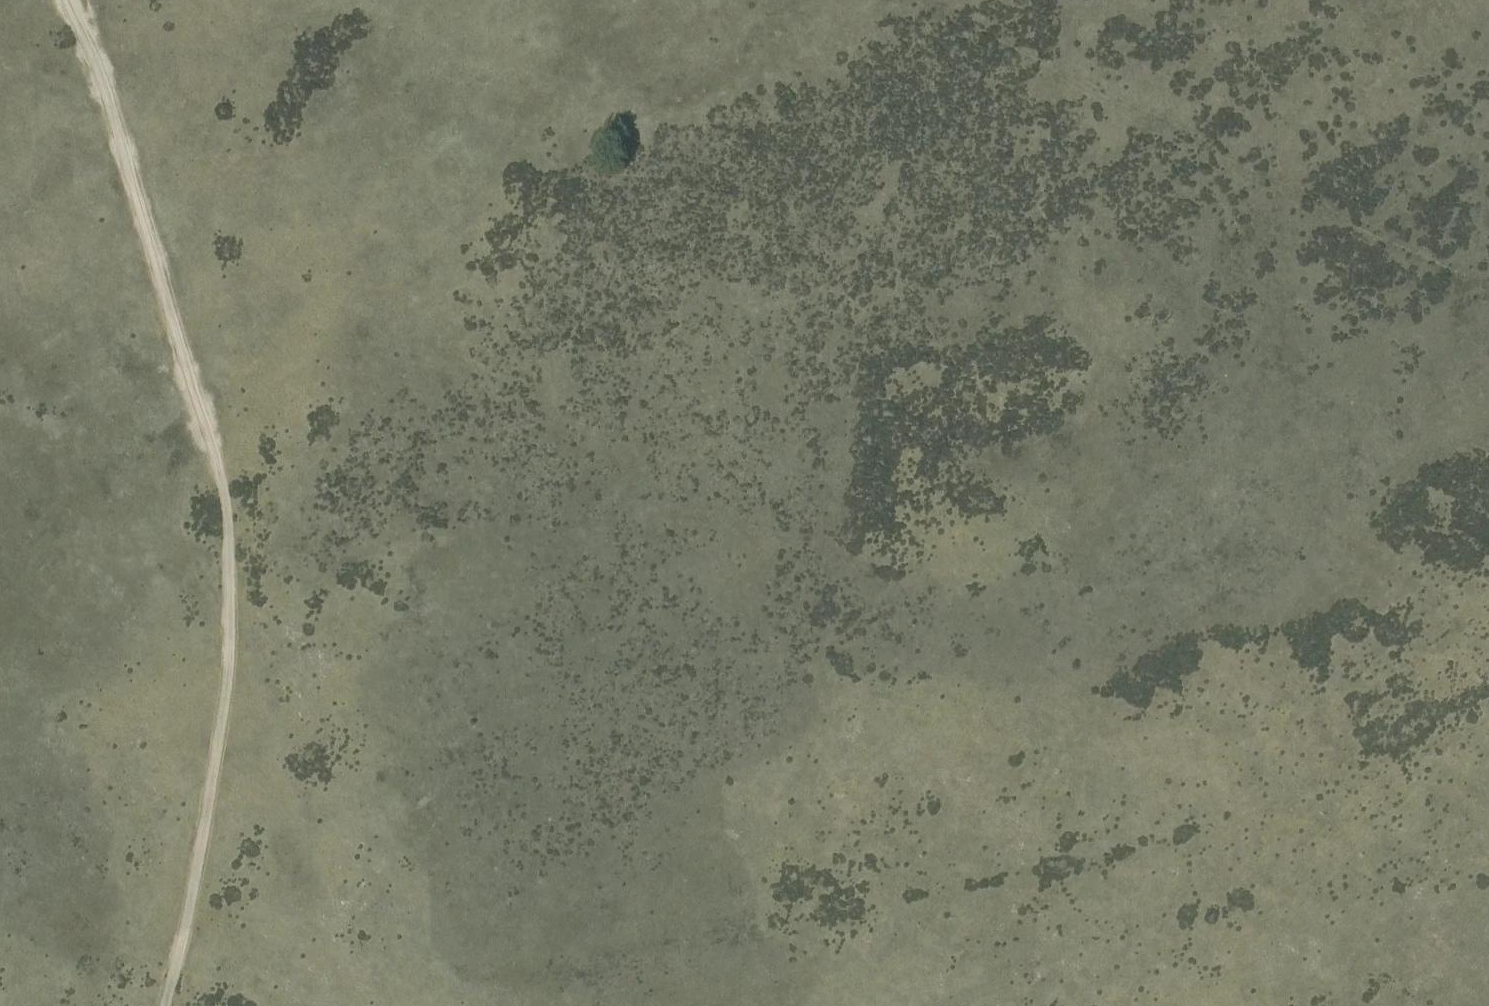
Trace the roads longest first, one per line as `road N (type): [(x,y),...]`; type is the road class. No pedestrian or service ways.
road 1 (track): [(70,0),(102,80),(206,424),(232,587),(222,715),(165,1005)]

